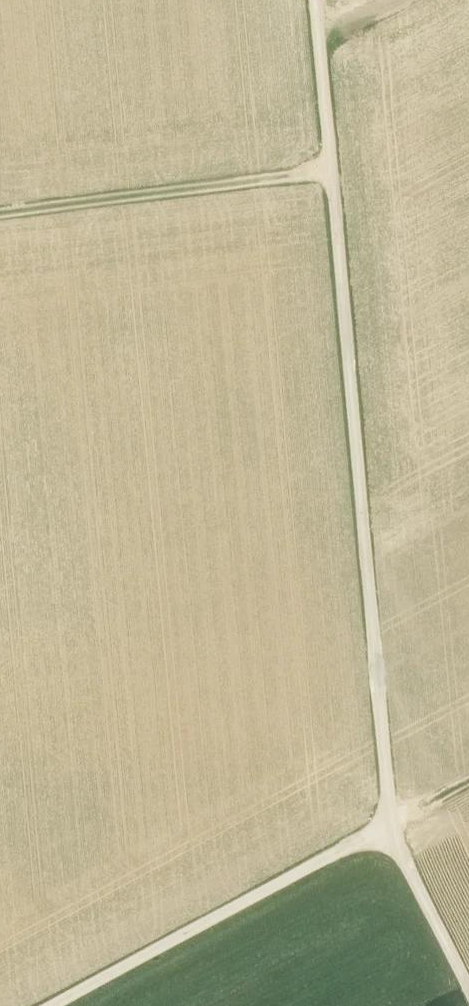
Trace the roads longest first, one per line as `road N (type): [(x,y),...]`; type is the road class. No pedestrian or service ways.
road 1 (track): [(314,0),(391,825),(468,985)]
road 2 (track): [(58,1005),(391,825)]
road 3 (track): [(0,211),(330,169)]

